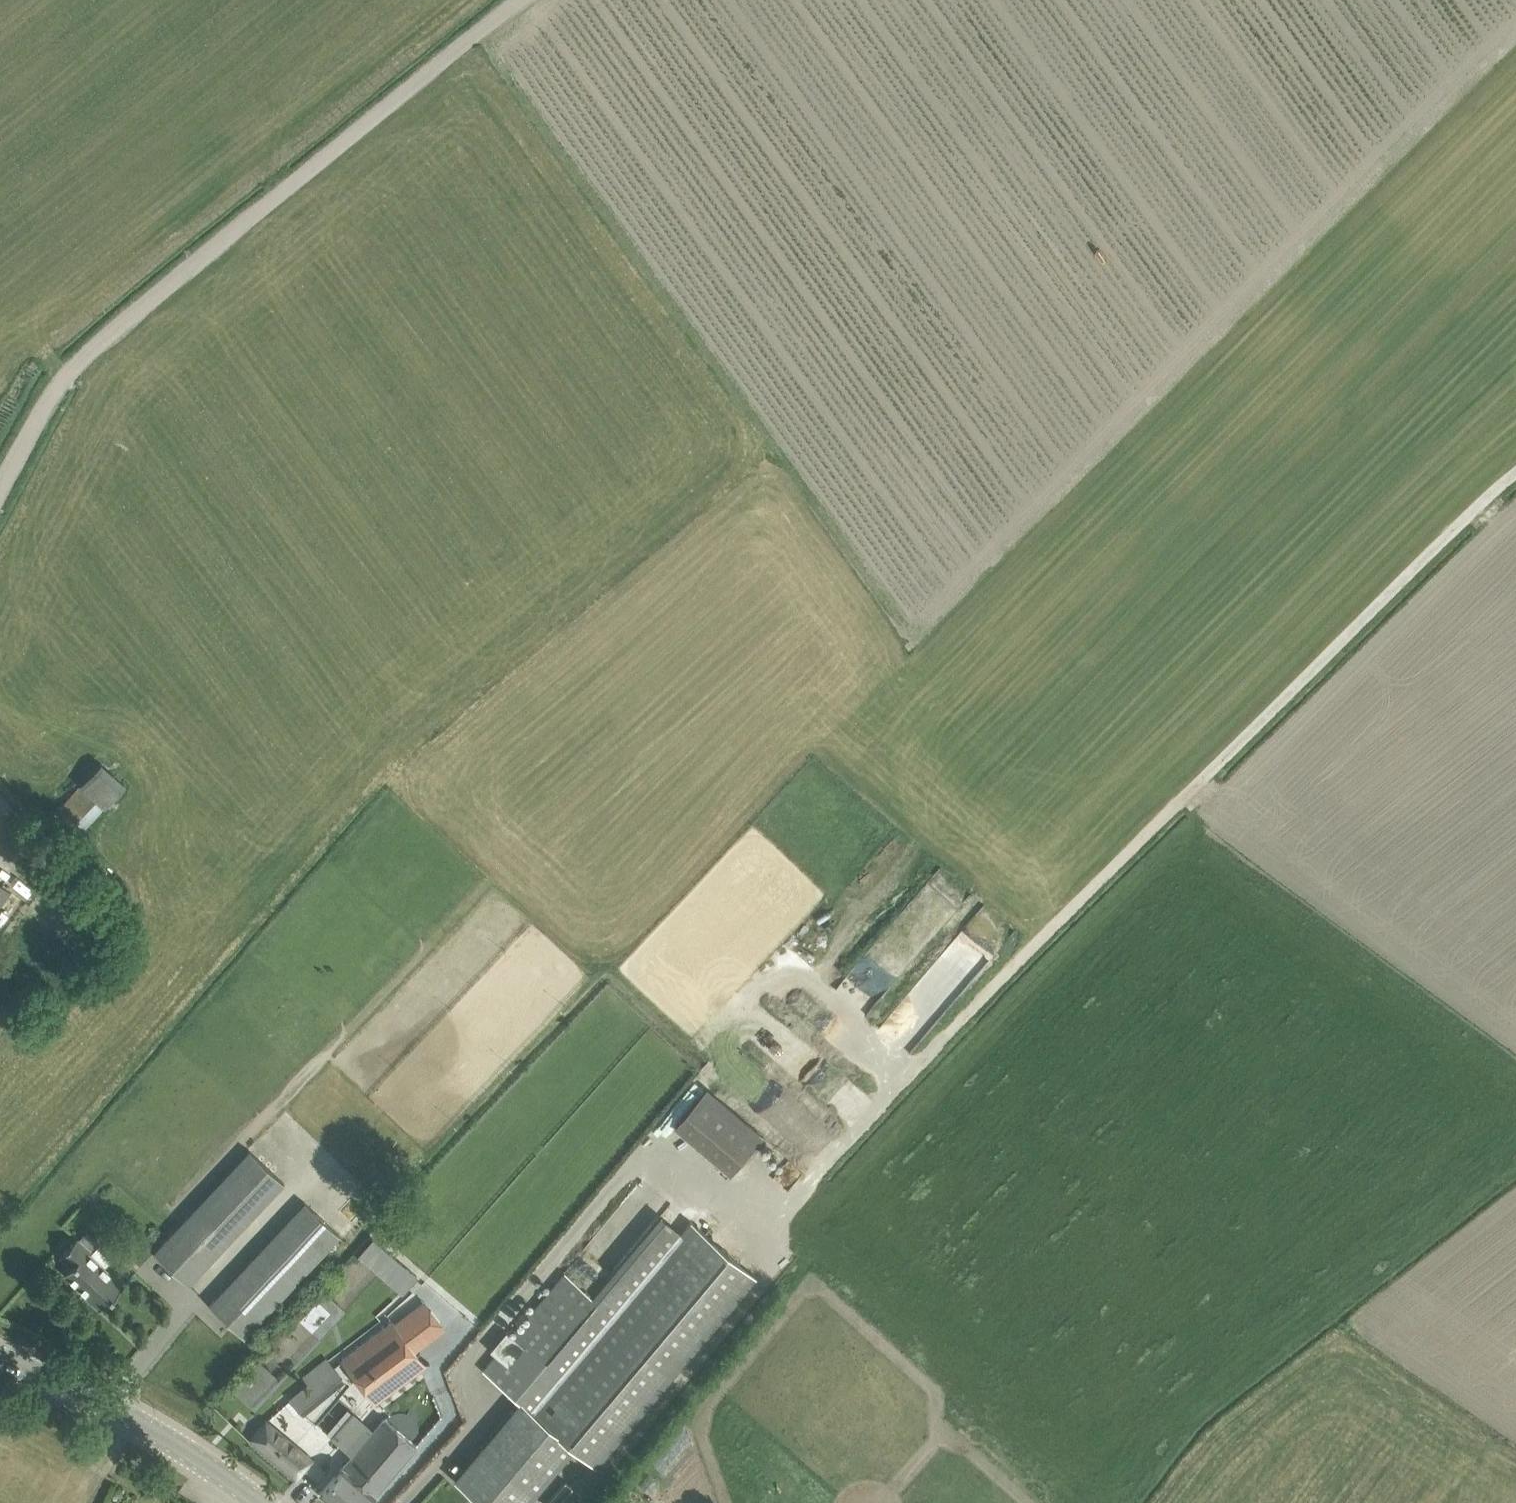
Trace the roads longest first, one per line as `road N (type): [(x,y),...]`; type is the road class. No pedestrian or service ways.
road 1 (track): [(517,0),(82,355),(0,494)]
road 2 (tertiary): [(260,1502),(134,1422),(0,1360)]

